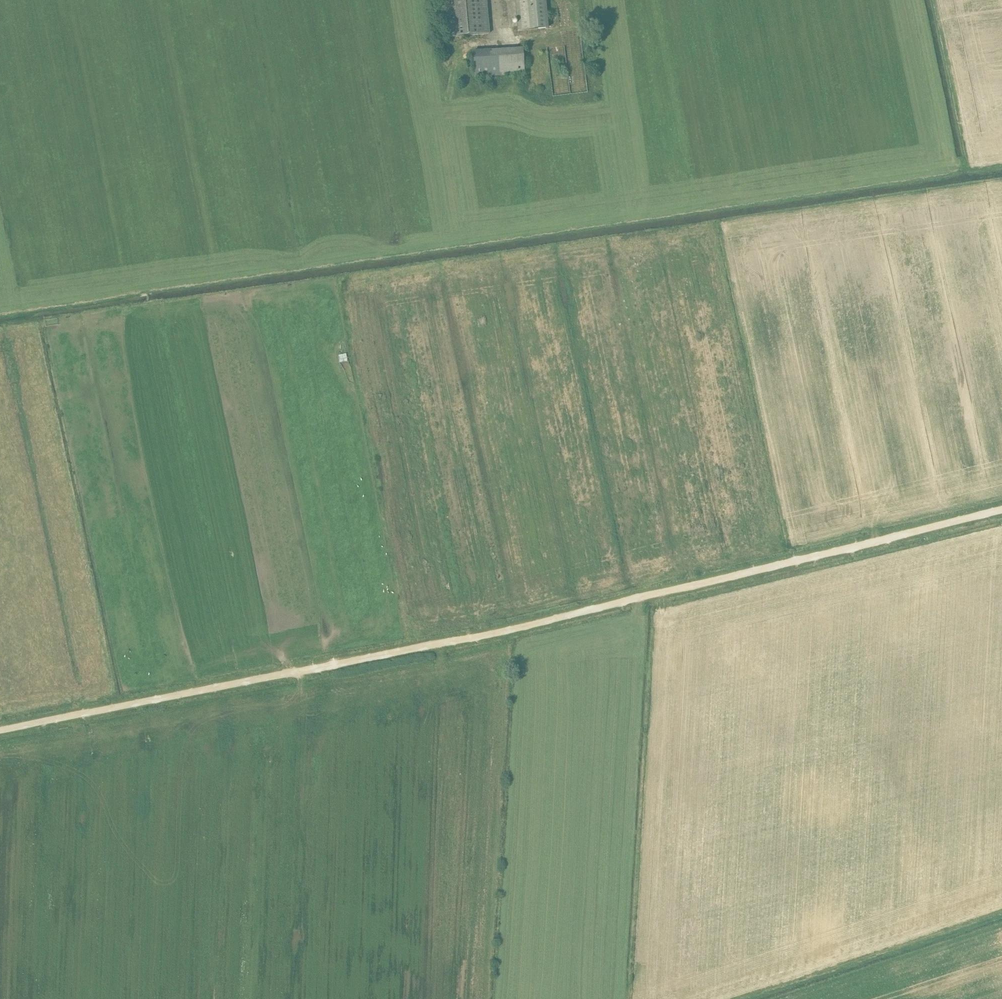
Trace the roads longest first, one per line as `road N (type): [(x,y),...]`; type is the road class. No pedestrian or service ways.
road 1 (track): [(1001,509),(476,636),(0,729)]

